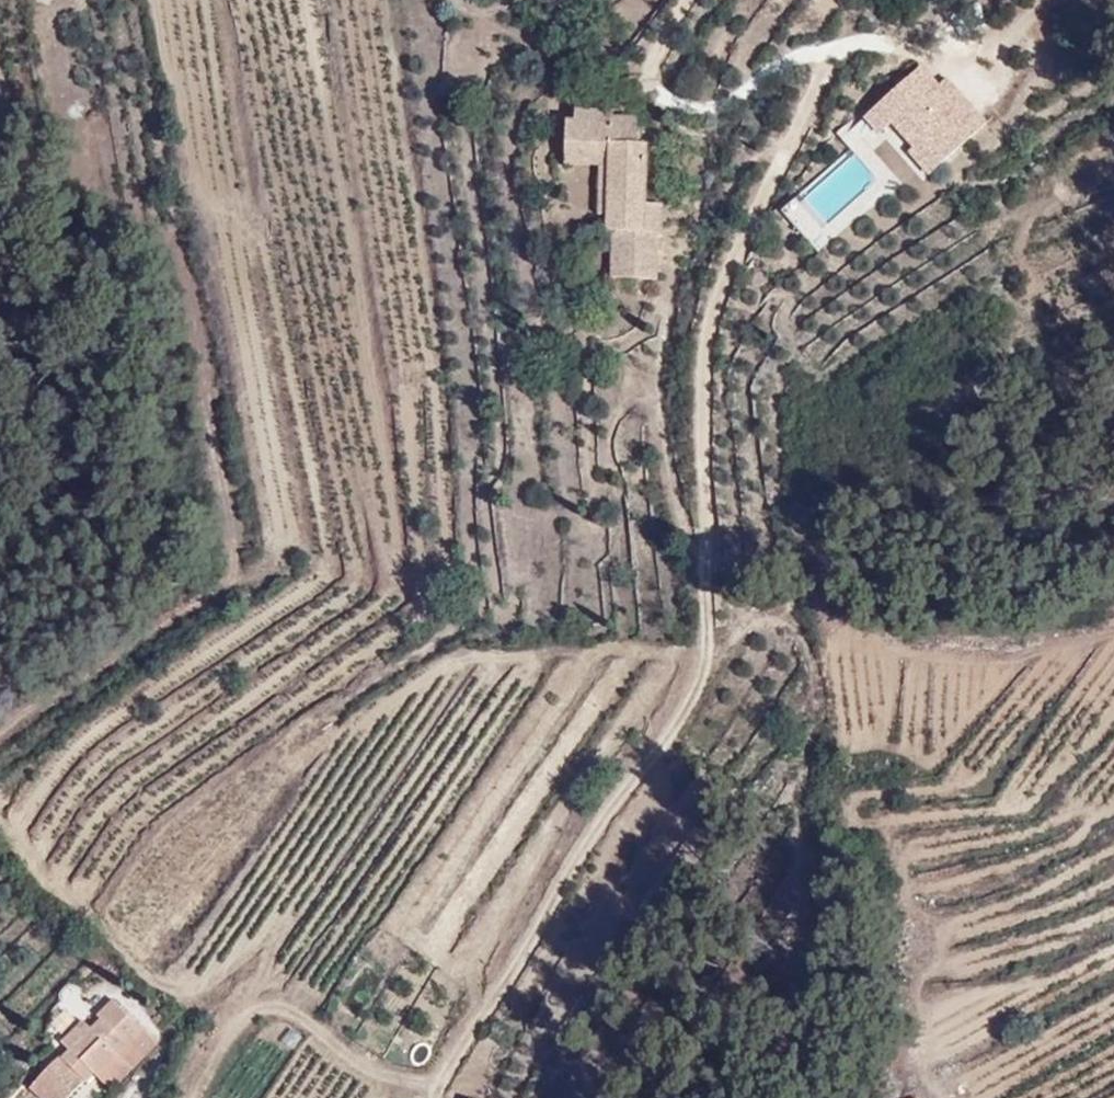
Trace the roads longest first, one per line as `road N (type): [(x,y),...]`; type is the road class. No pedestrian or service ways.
road 1 (unclassified): [(689,0),(663,39),(654,89),(682,111),(714,103)]

